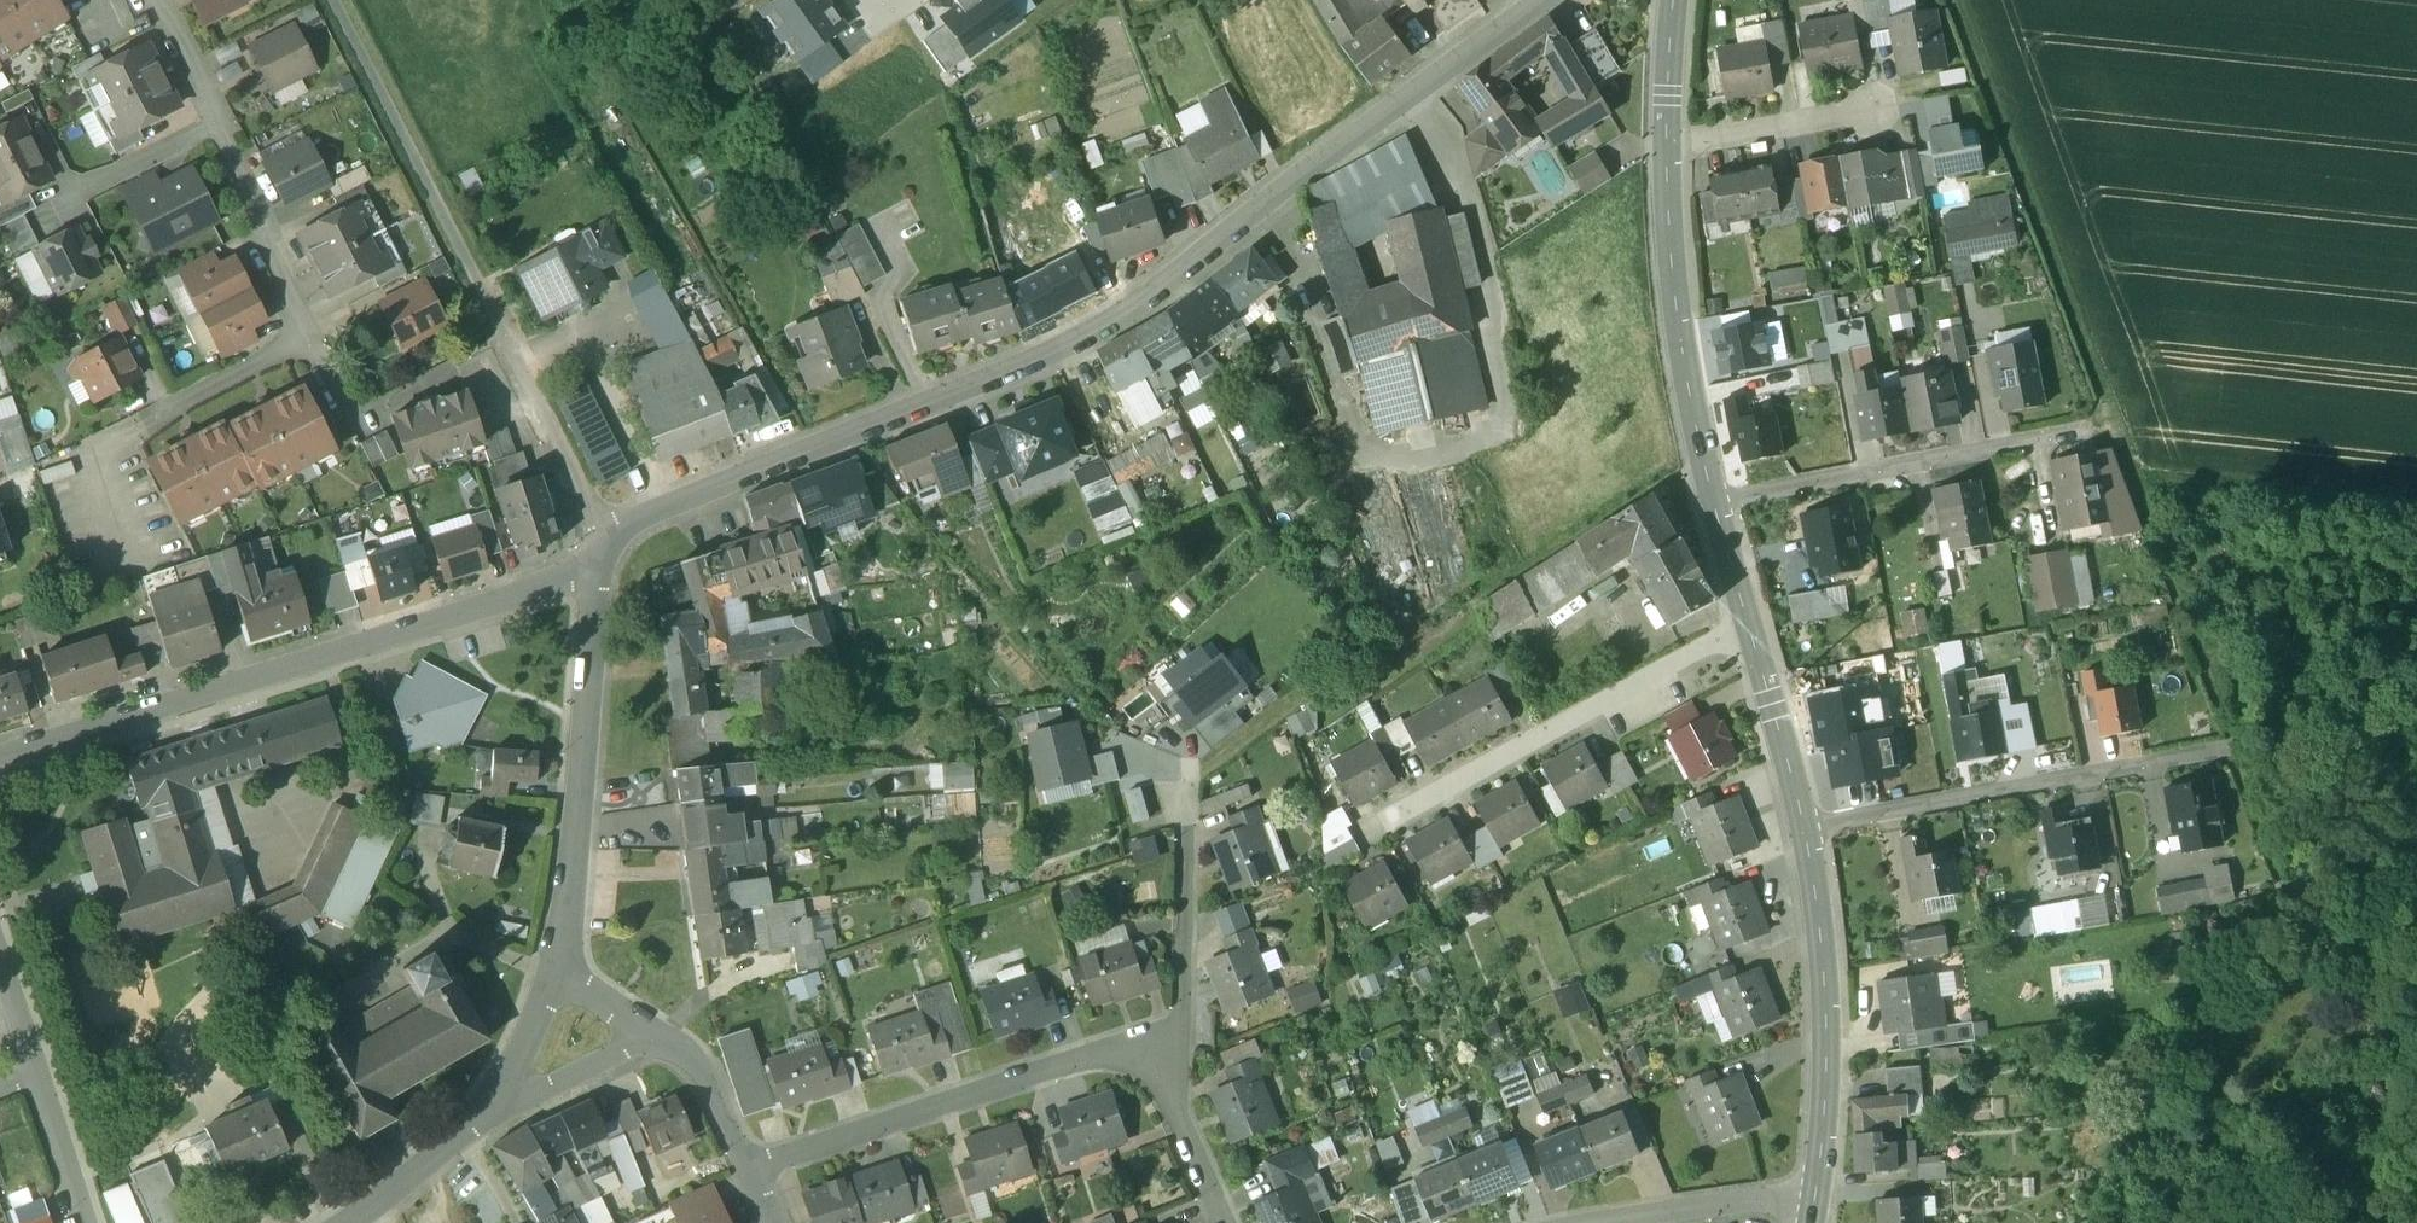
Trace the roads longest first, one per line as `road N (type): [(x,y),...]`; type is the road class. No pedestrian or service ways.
road 1 (residential): [(1546,0),(1272,198),(1157,300),(1065,350),(646,528),(604,556),(593,582)]
road 2 (residential): [(0,765),(593,582)]
road 3 (residential): [(1805,838),(2263,758)]
road 4 (track): [(2133,425),(1965,0)]
road 5 (residential): [(1750,622),(1373,832)]
road 6 (residential): [(1716,502),(2133,425)]
road 7 (residential): [(747,1173),(1152,1052)]
road 8 (residential): [(593,582),(562,970)]
road 9 (tertiary): [(1805,838),(1828,985),(1819,1207)]
road 10 (track): [(2133,425),(2263,758)]
road 11 (tertiary): [(1668,155),(1679,303),(1716,502)]
road 12 (residential): [(1152,1052),(1180,1042),(1188,824),(1163,767)]
road 13 (residential): [(222,126),(223,149),(310,343)]
road 14 (tertiary): [(1750,622),(1805,838)]
road 15 (residential): [(1668,155),(1879,109)]
road 16 (residential): [(1611,1222),(1766,1204),(1819,1207)]
road 17 (residential): [(127,440),(310,343)]
road 18 (residential): [(38,219),(222,126)]
road 19 (residential): [(481,1127),(654,1039)]
road 20 (residential): [(1152,1052),(1225,1222)]
road 21 (residential): [(562,970),(528,1052),(481,1127)]
road 22 (residential): [(654,1039),(695,1061),(747,1173)]
road 23 (residential): [(32,1076),(87,1222)]
road 24 (tertiary): [(1673,0),(1668,155)]
road 25 (residential): [(481,1127),(366,1222)]
road 26 (residential): [(155,0),(222,126)]
road 27 (tertiary): [(1716,502),(1750,622)]

